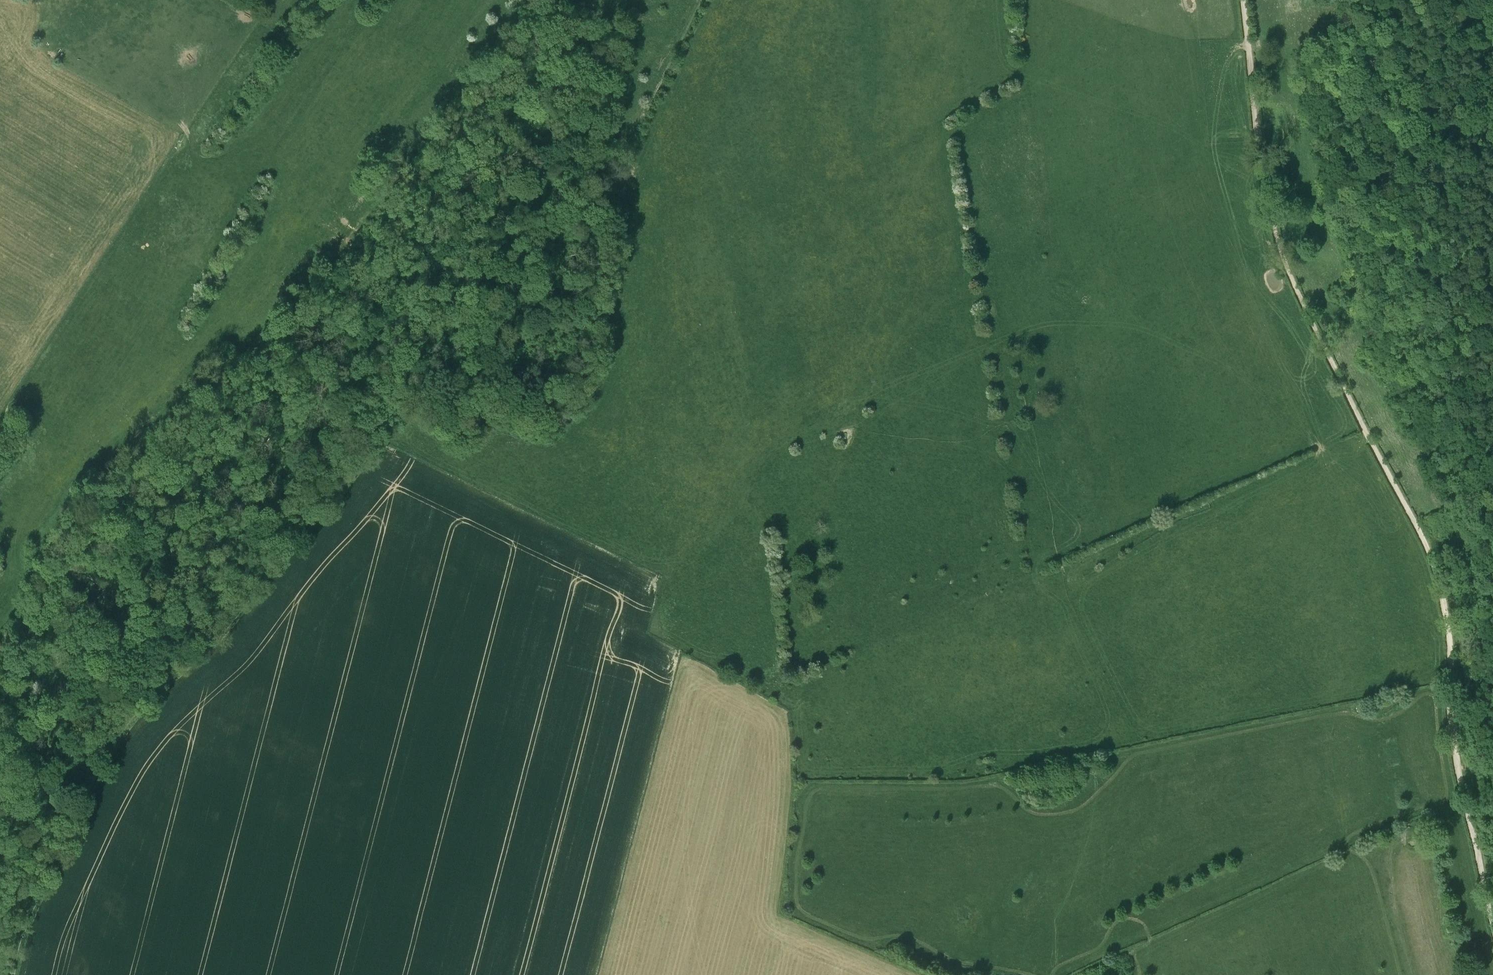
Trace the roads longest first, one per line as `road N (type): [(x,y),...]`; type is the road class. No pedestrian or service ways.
road 1 (track): [(1243,0),(1259,157),(1281,253),(1436,572),(1450,641),(1455,753),(1492,923)]

